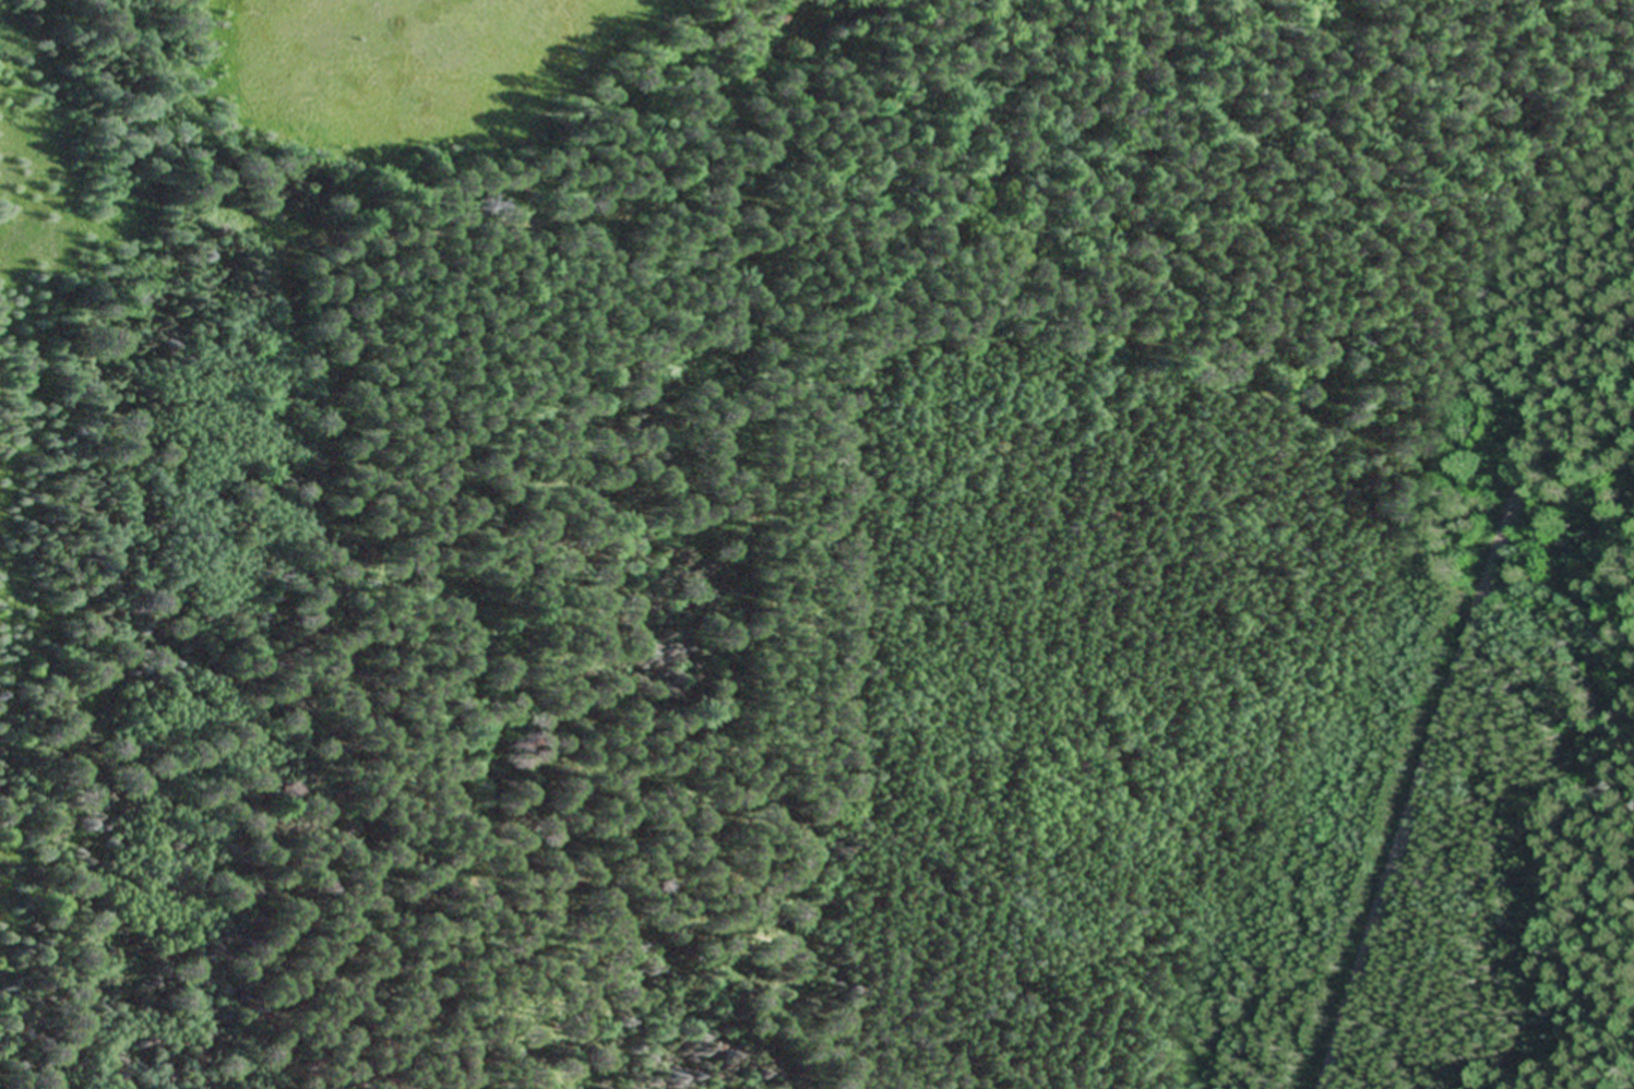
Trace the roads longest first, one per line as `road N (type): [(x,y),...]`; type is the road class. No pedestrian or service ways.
road 1 (residential): [(1325,1088),(1523,484),(1583,358),(1633,315)]

